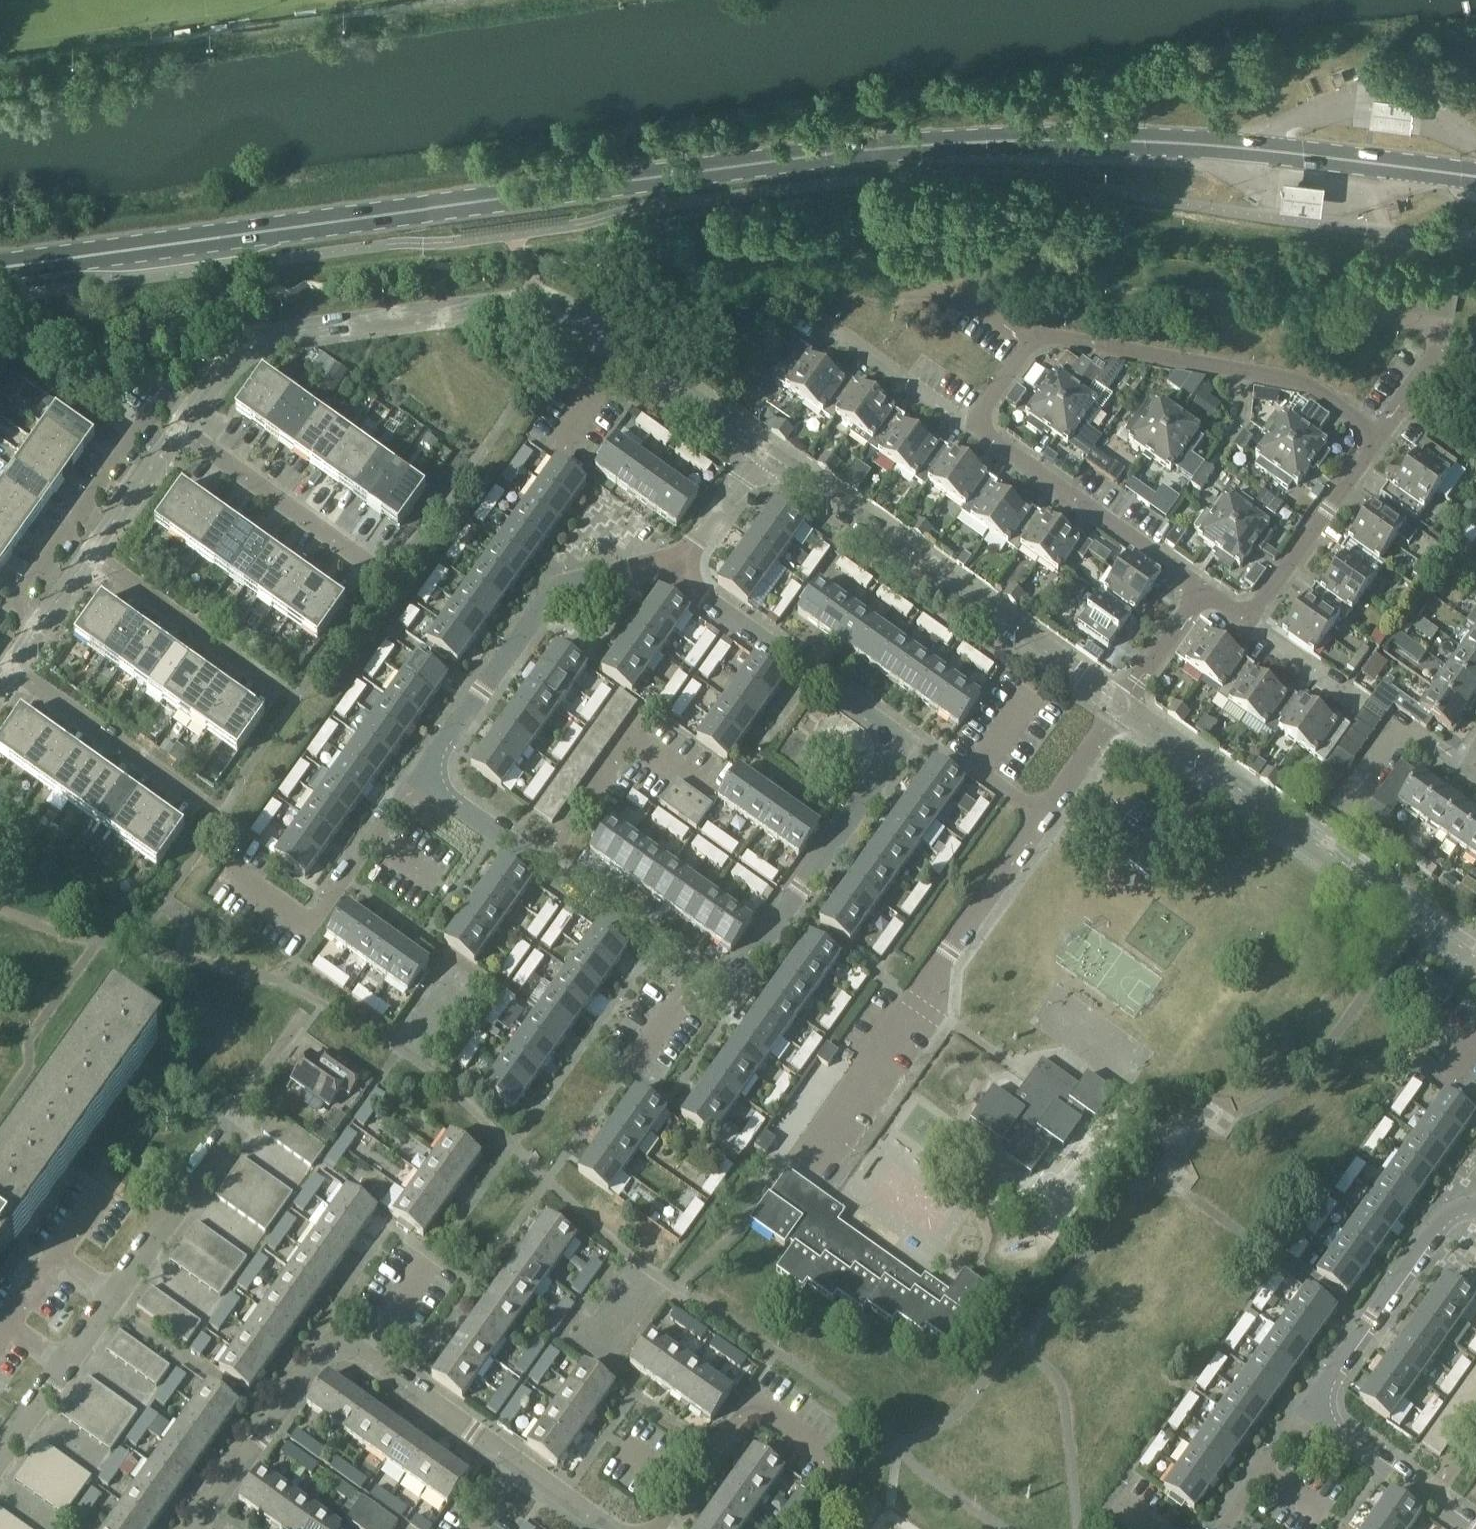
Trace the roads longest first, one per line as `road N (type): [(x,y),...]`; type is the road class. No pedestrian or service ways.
road 1 (primary): [(0,268),(761,163),(1003,142),(1229,148),(1444,172)]
road 2 (residential): [(1248,620),(1378,435),(1306,382),(1062,337),(1030,342),(971,423)]
road 3 (residential): [(675,565),(656,561),(553,591),(446,735),(435,775),(451,801),(698,972)]
road 4 (tertiary): [(759,447),(570,316),(525,301),(277,333),(233,356),(191,411)]
road 5 (residential): [(698,972),(734,973),(895,742),(885,726),(675,565)]
road 6 (residential): [(610,1528),(363,1351),(337,1344),(320,1354),(191,1528)]
road 7 (residential): [(811,1161),(1122,704)]
road 8 (residential): [(1475,1205),(1449,1217),(1373,1316),(1332,1371),(1324,1405),(1343,1438),(1475,1528)]
road 9 (tertiary): [(1122,704),(759,447)]
road 10 (tertiary): [(1475,954),(1122,704)]
road 11 (residential): [(191,411),(165,397),(10,611),(37,629)]
road 12 (residential): [(971,423),(1203,589)]
road 13 (residential): [(375,564),(180,426)]
road 14 (residential): [(282,694),(91,554)]
road 15 (residential): [(193,801),(6,670)]
road 16 (residential): [(0,1452),(112,1292)]
road 17 (residential): [(971,423),(826,323)]
road 18 (tertiary): [(180,426),(91,554)]
road 19 (residential): [(675,565),(759,447)]
road 20 (residential): [(1122,704),(1203,589)]
road 21 (residential): [(1359,701),(1248,620)]

